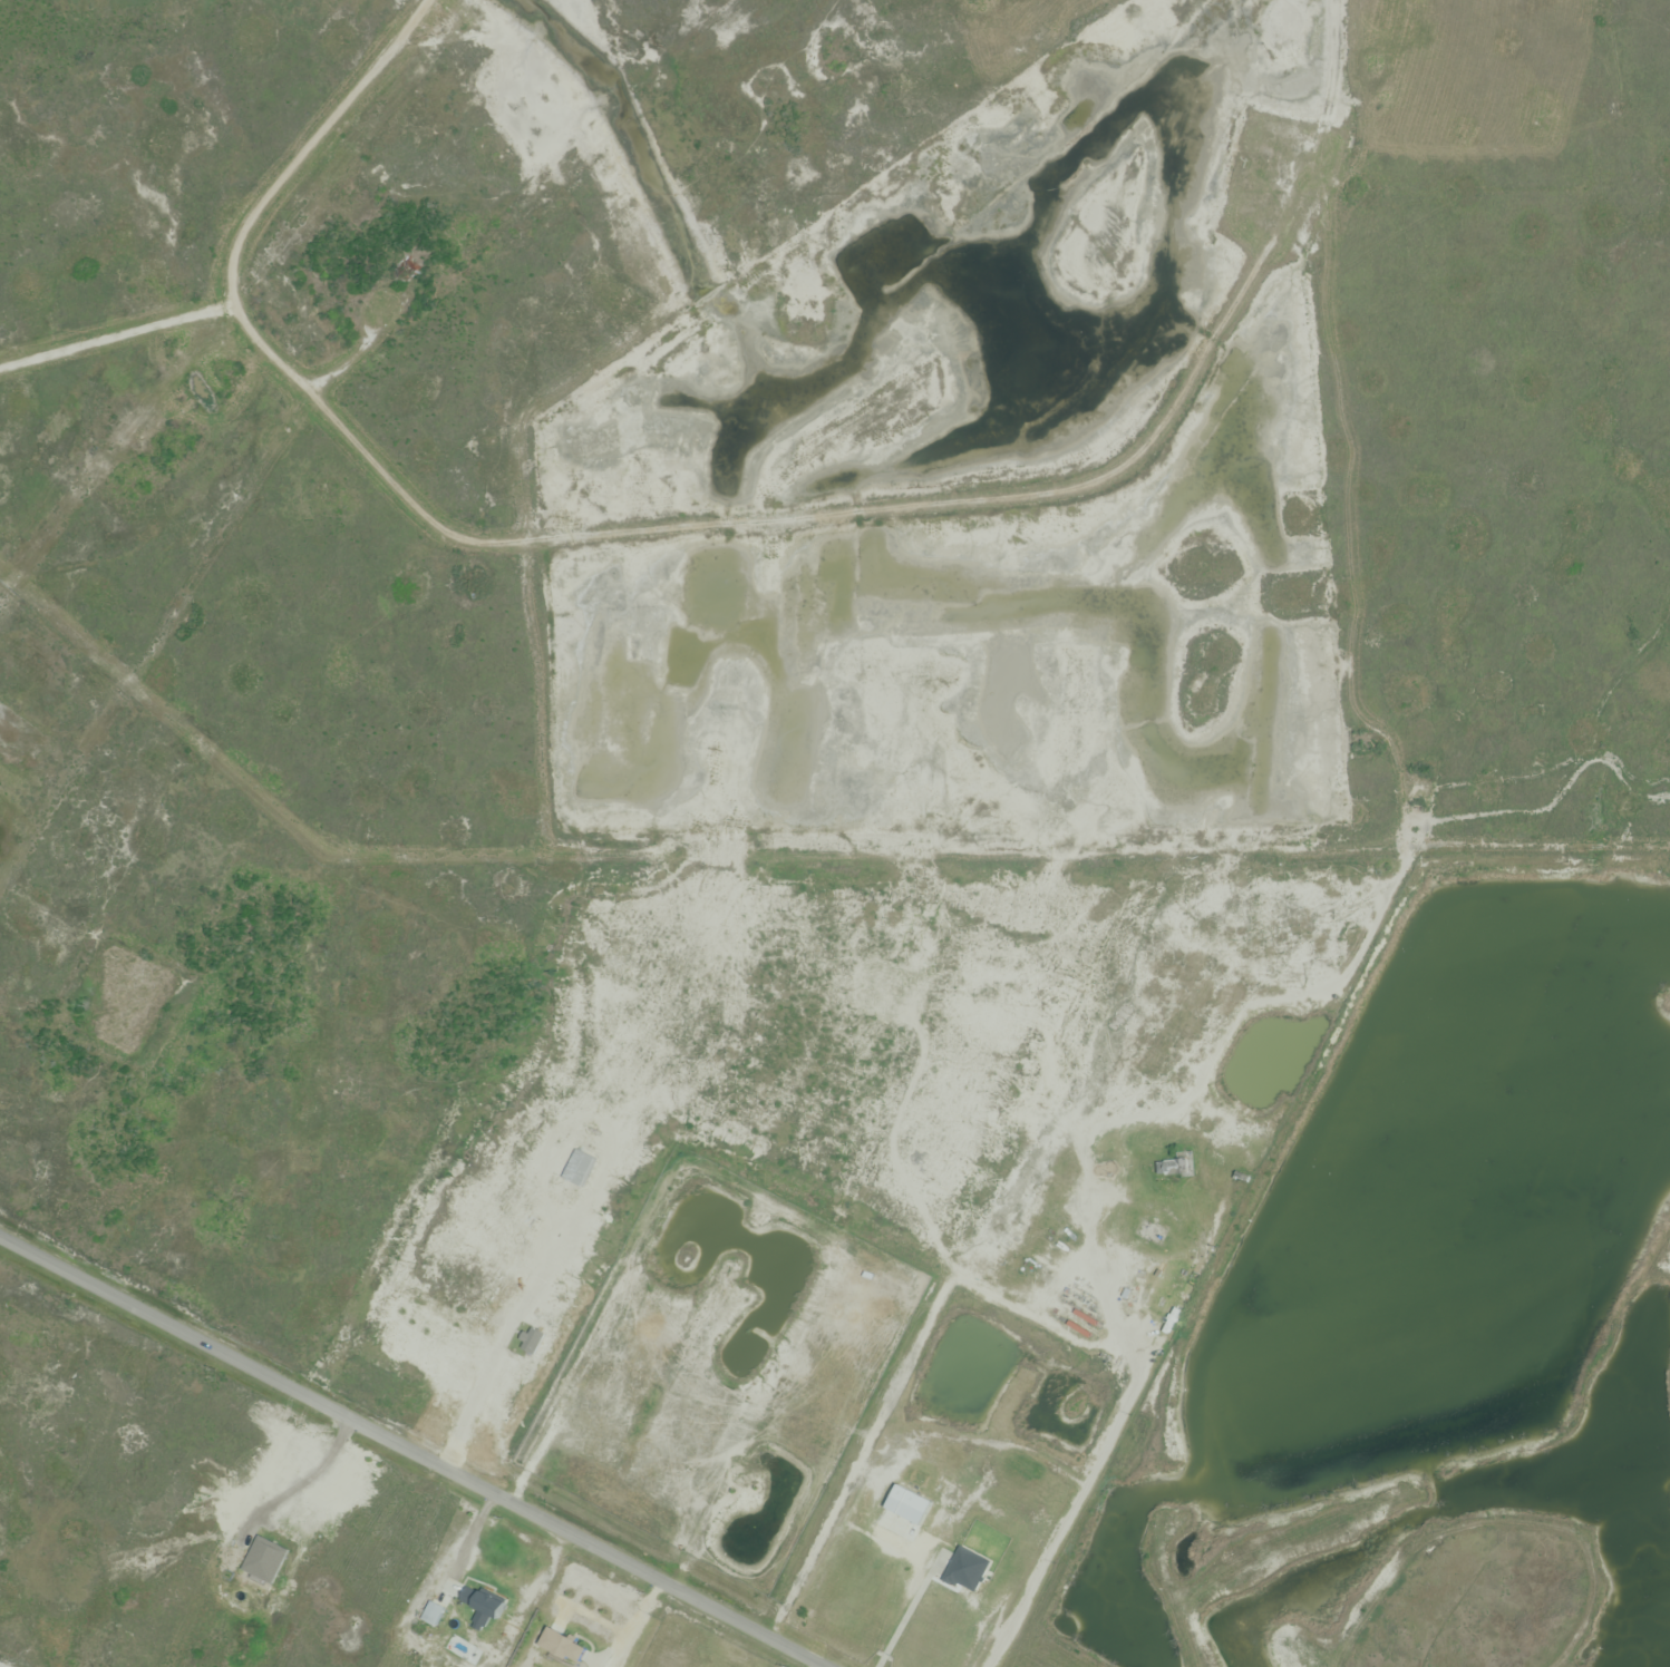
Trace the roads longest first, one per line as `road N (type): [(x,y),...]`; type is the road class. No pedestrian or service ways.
road 1 (residential): [(821,1666),(0,1241)]

